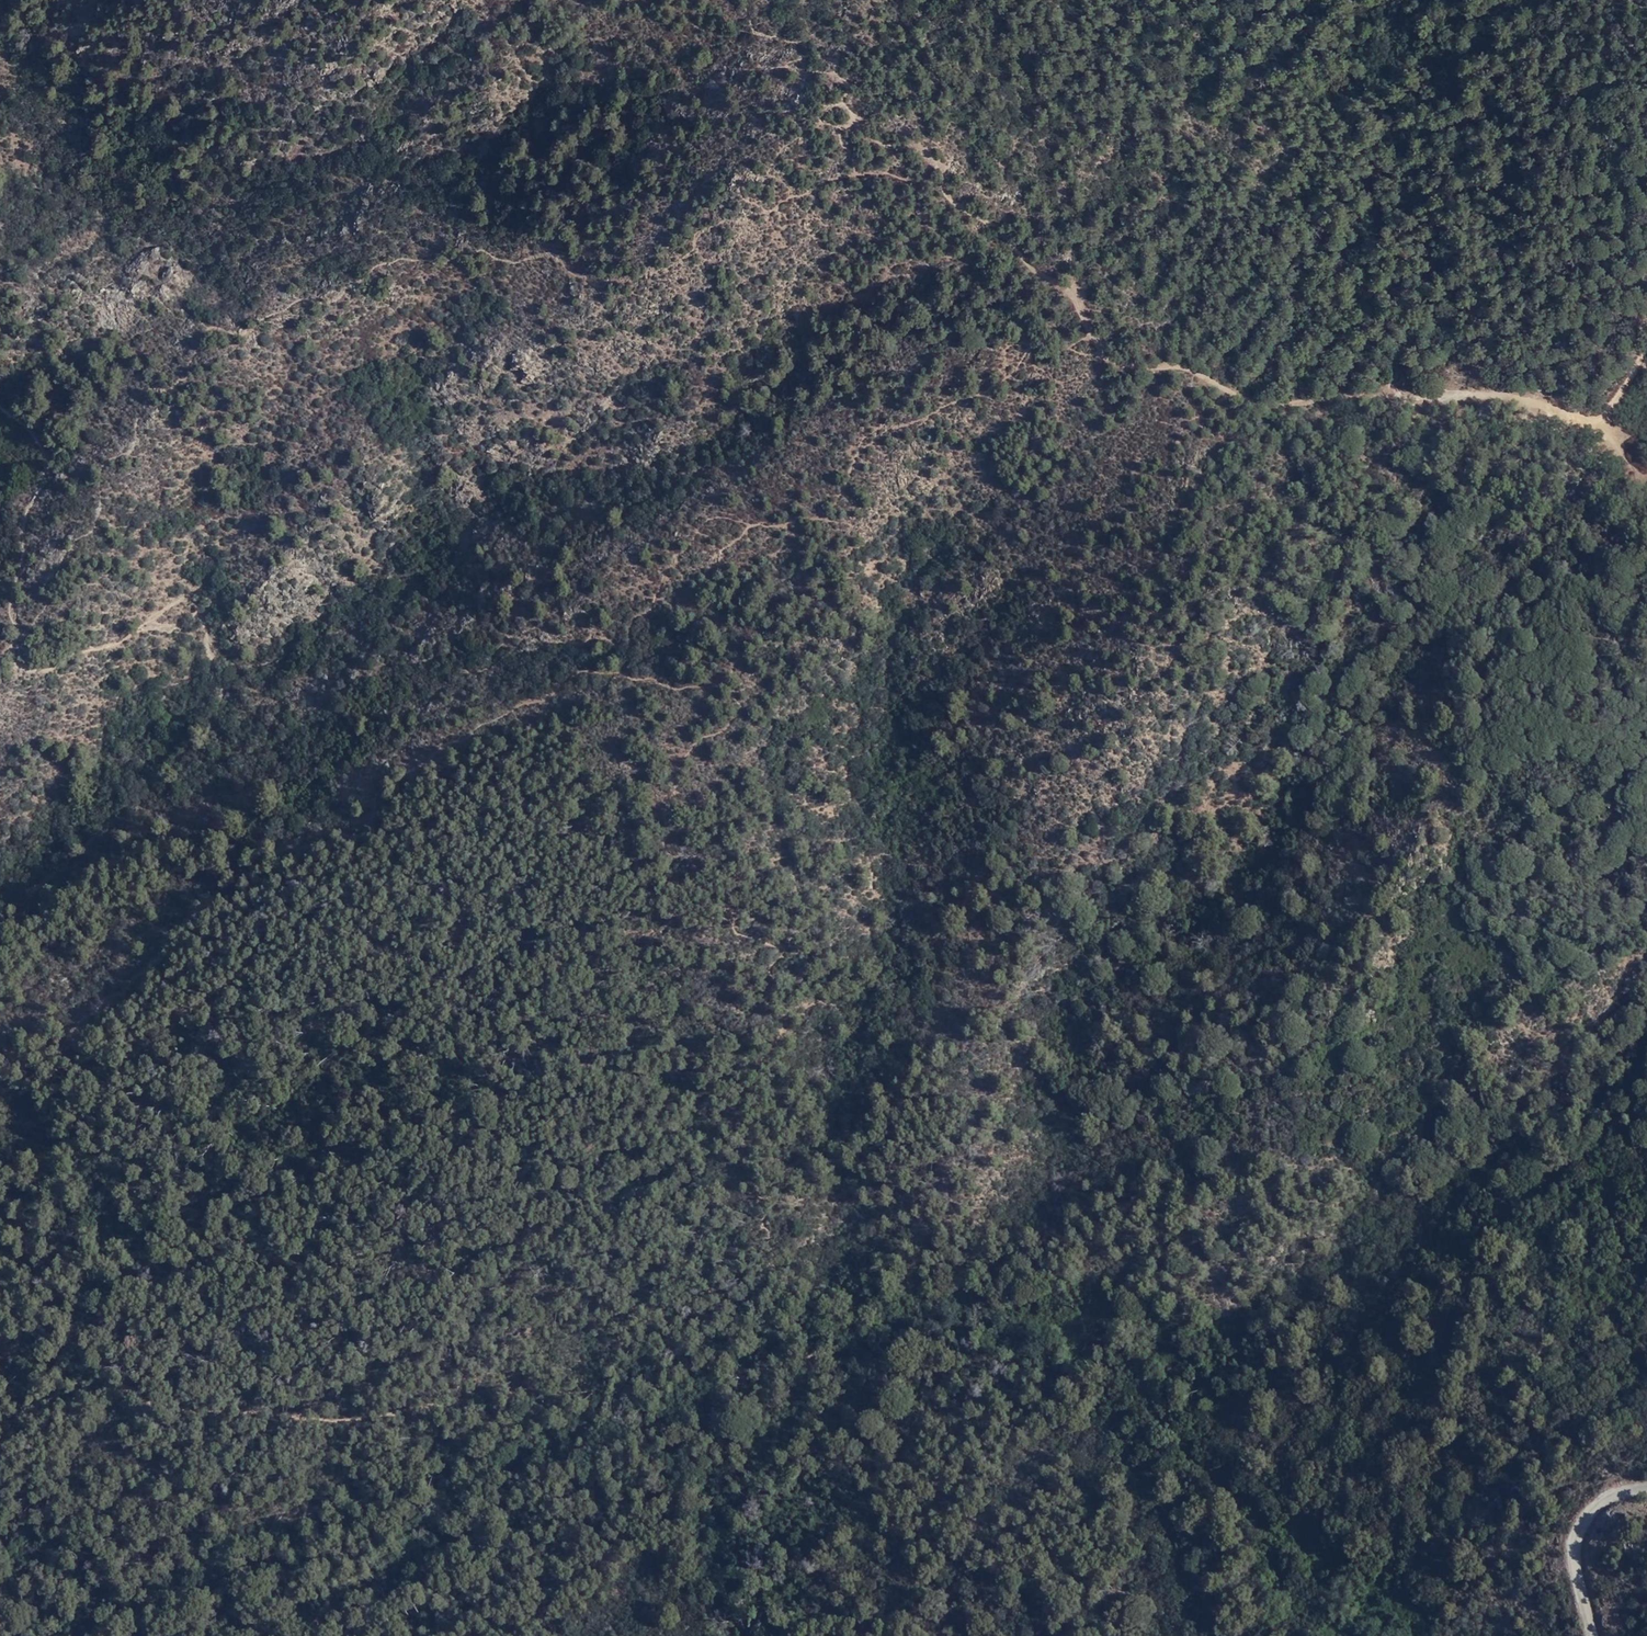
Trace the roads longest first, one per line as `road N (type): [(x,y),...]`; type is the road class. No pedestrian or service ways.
road 1 (track): [(1646,485),(1621,443),(1541,401),(1503,395),(1276,400),(1195,368),(1118,358),(1075,287),(948,181),(934,146),(872,130),(838,85)]
road 2 (tertiary): [(1591,1635),(1574,1551),(1580,1529),(1609,1497),(1646,1490)]

